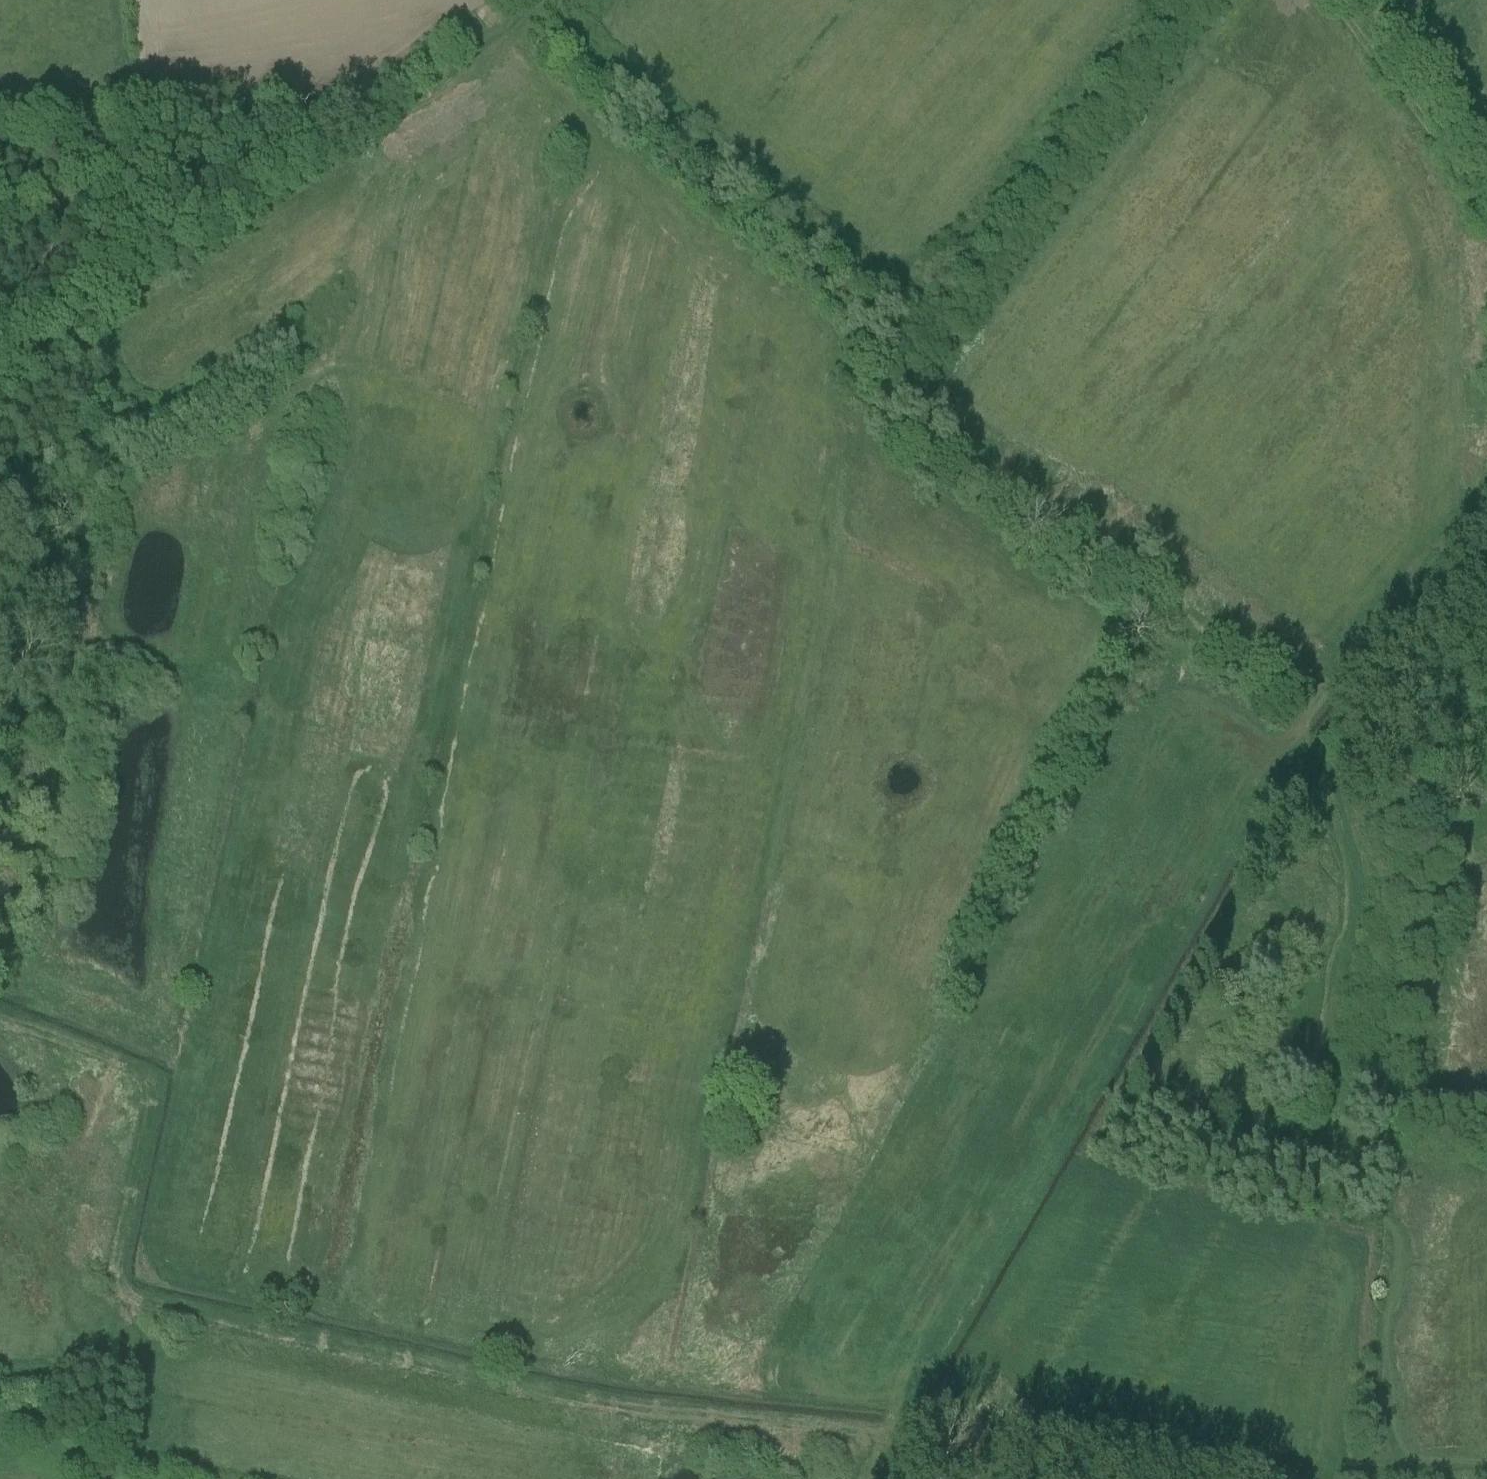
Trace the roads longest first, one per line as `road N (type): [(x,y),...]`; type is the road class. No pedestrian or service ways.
road 1 (track): [(0,367),(56,315),(382,125),(534,0)]
road 2 (track): [(1334,0),(1486,194)]

